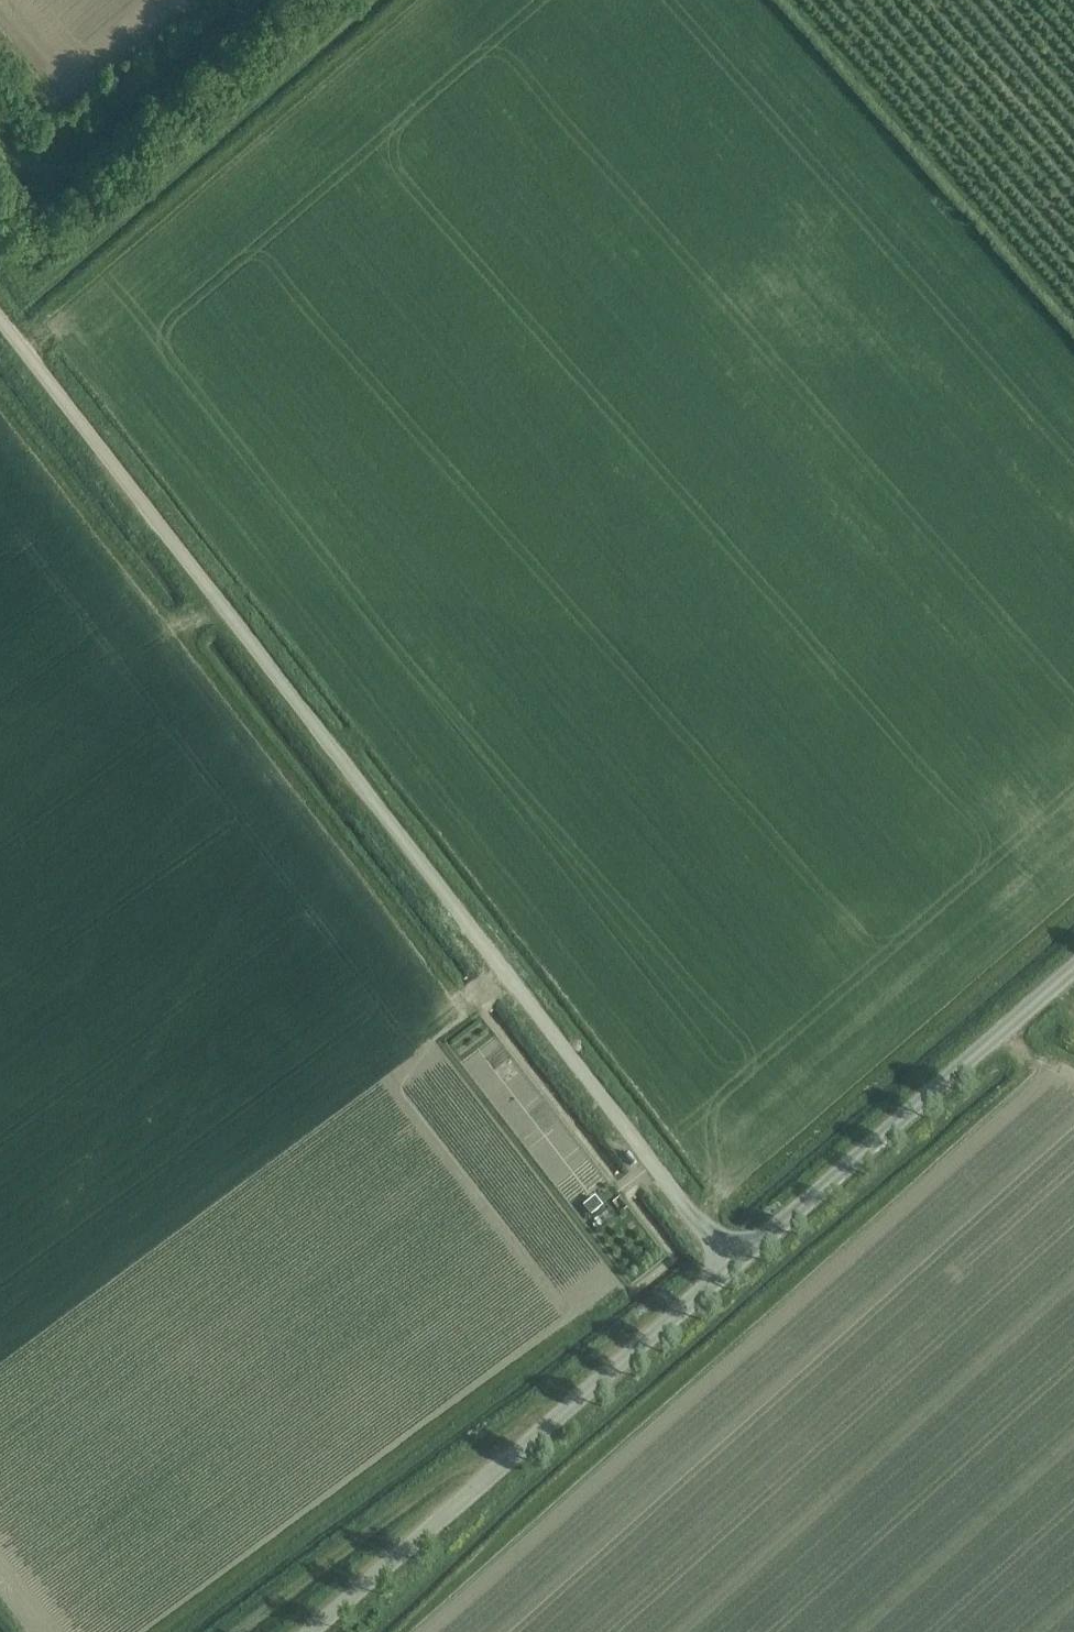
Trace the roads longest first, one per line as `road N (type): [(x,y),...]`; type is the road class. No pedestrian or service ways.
road 1 (unclassified): [(732,1268),(0,321)]
road 2 (unclassified): [(311,1631),(732,1268)]
road 3 (unclassified): [(732,1268),(1073,969)]

